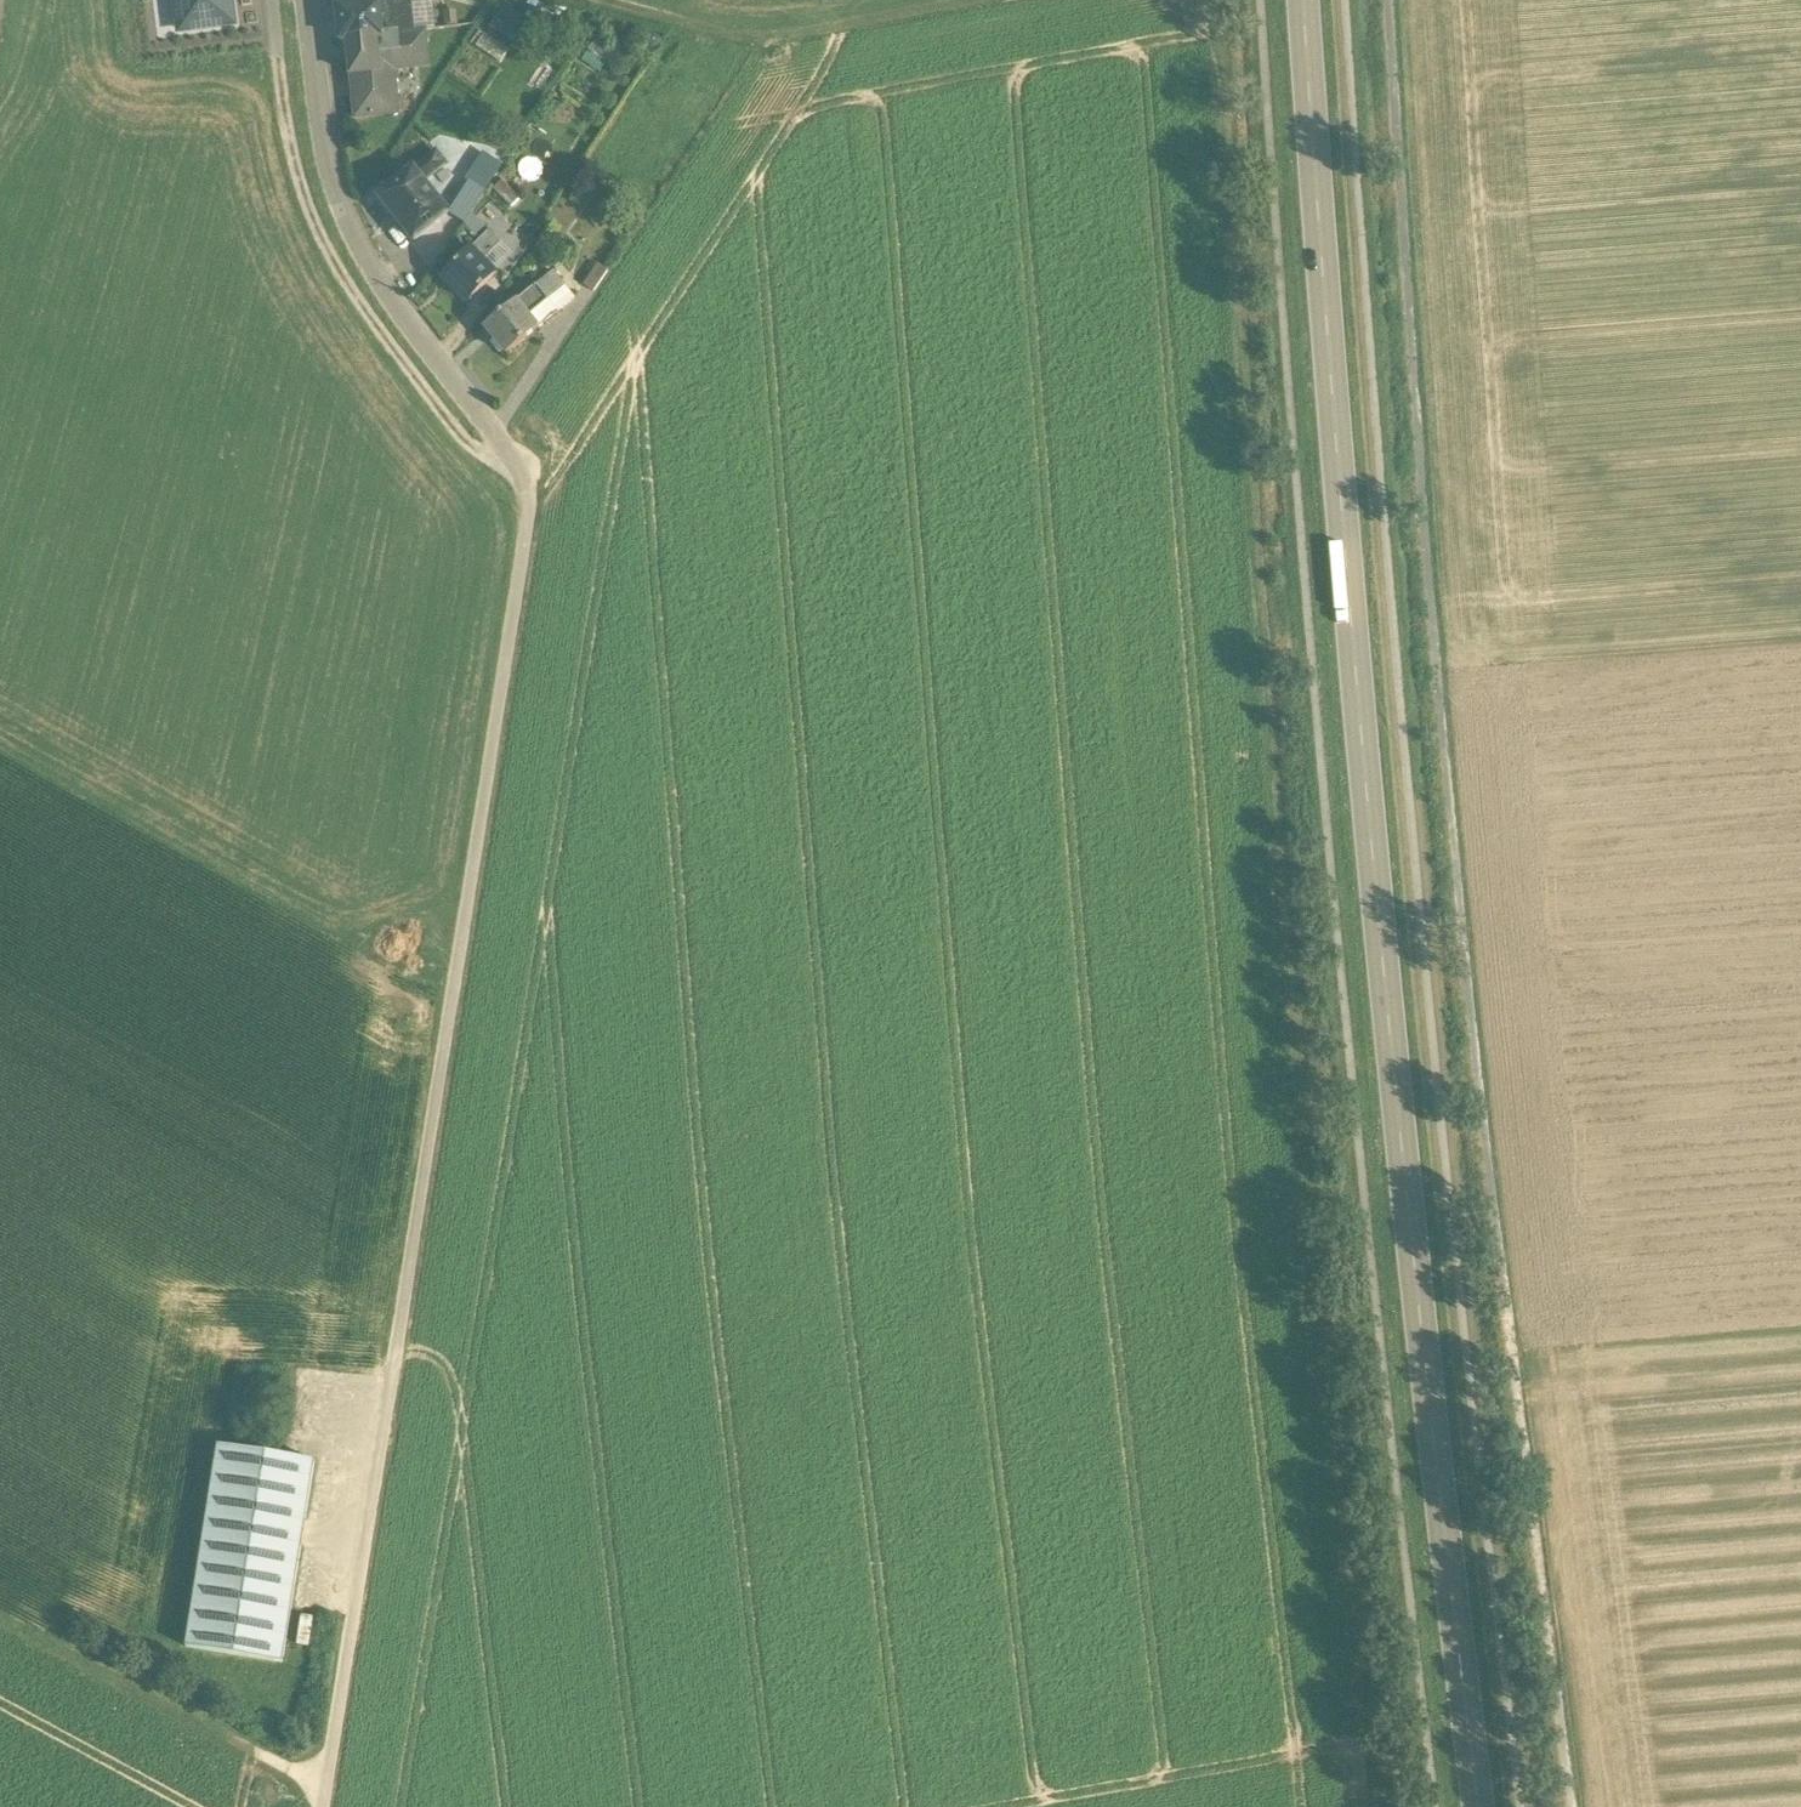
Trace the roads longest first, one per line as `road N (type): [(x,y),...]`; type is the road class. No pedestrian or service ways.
road 1 (primary): [(1478,1806),(1366,801),(1303,0)]
road 2 (track): [(1392,0),(1471,1047),(1563,1806)]
road 3 (track): [(1388,1806),(1310,1113),(1221,0)]
road 4 (unclassified): [(529,491),(389,1387)]
road 5 (track): [(525,471),(488,465),(442,422),(315,237),(281,113),(267,0)]
road 6 (residential): [(300,0),(316,140),(345,235),(388,310),(525,471),(529,491)]
road 7 (track): [(1006,0),(764,43),(570,0)]
road 8 (track): [(389,1387),(323,1806)]
road 9 (track): [(324,1794),(0,1624)]

